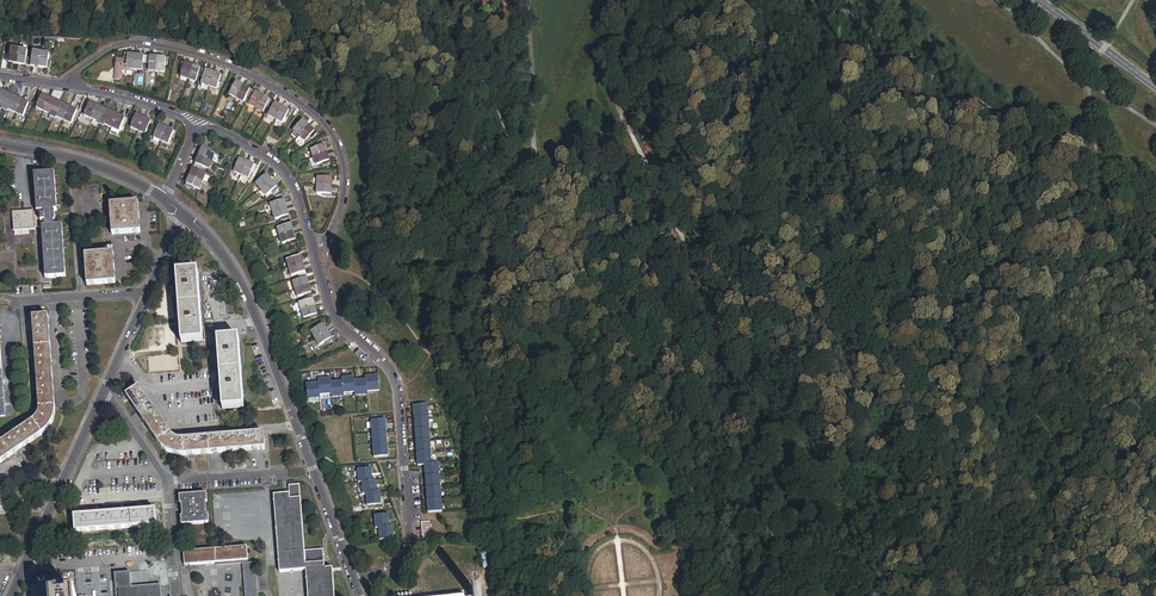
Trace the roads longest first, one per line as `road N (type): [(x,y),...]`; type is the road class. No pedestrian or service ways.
road 1 (residential): [(317,263),(345,181),(336,143),(311,112),(223,64),(140,43),(107,51),(59,85)]
road 2 (residential): [(185,212),(213,241),(258,319),(354,582)]
road 3 (residential): [(317,263),(333,315),(385,364),(398,391),(410,543),(395,566),(354,582)]
road 4 (residential): [(11,595),(105,390)]
road 5 (residential): [(175,595),(167,482),(105,390)]
road 6 (residential): [(198,124),(279,166),(296,193),(317,263)]
road 7 (residential): [(0,145),(106,170),(166,198)]
road 8 (tertiary): [(1038,0),(1155,88)]
road 9 (residential): [(59,85),(198,124)]
road 10 (residential): [(17,301),(149,292)]

